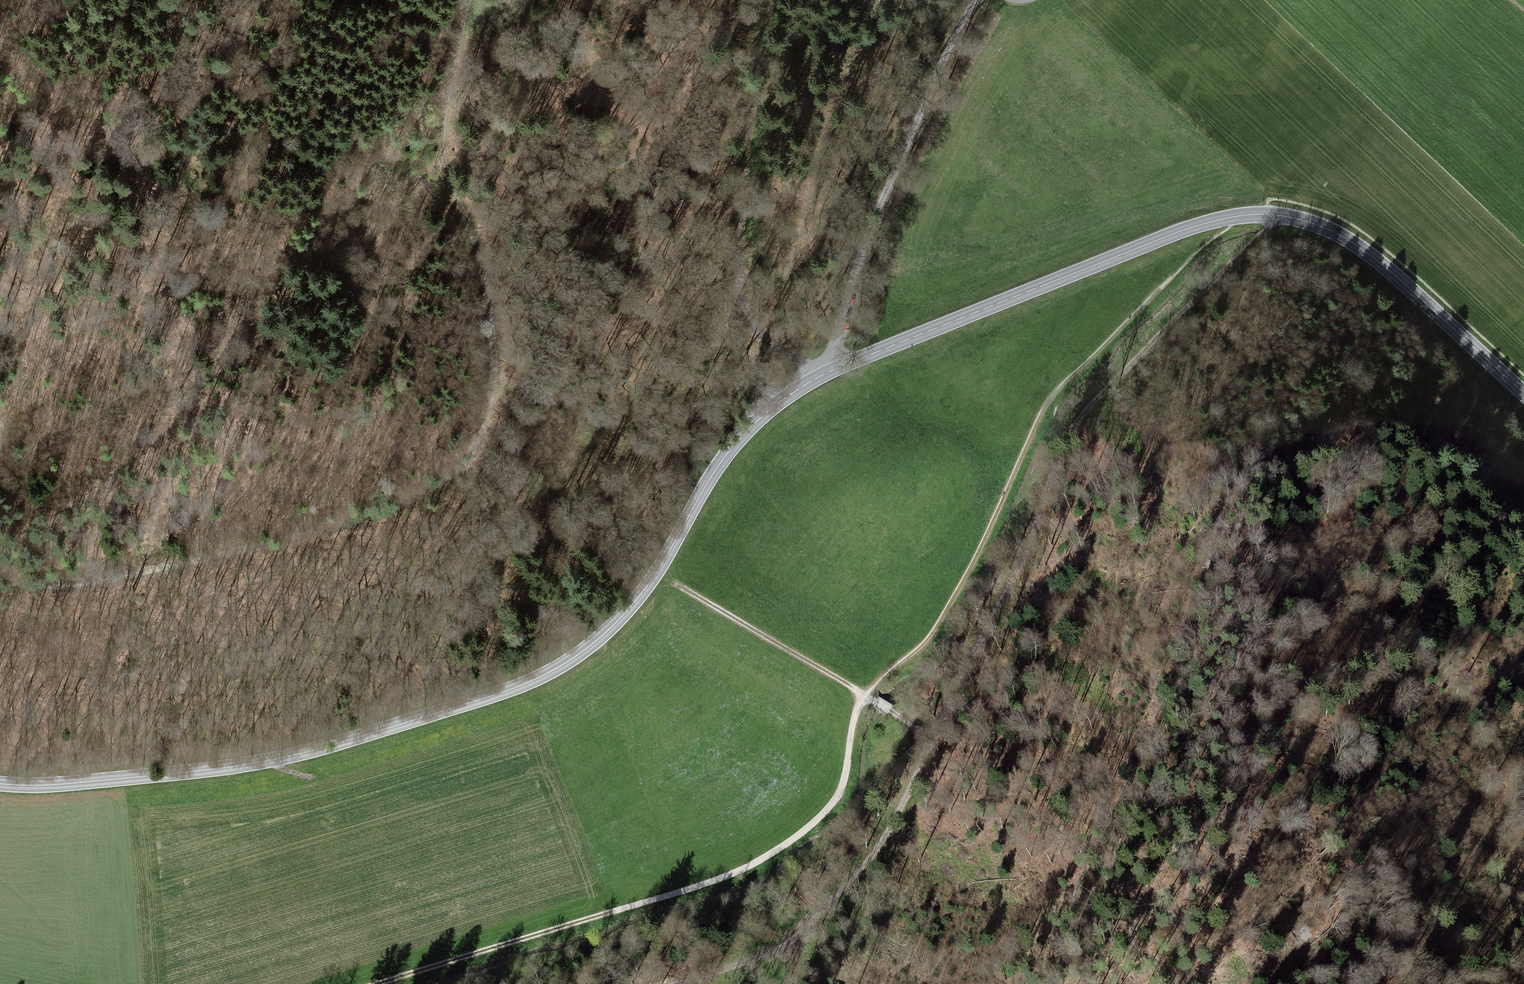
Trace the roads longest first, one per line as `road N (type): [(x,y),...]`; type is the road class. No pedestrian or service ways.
road 1 (secondary): [(0,785),(222,770),(337,747),(563,667),(609,634),(645,594),(731,449),(764,414),(825,375),(1203,225),(1270,217),(1316,225),(1370,257),(1523,394)]
road 2 (track): [(1242,217),(1056,390),(932,627),(855,712),(833,802),(792,840),(736,872),(377,983)]
road 3 (track): [(676,983),(814,926),(1036,578),(1049,506),(1140,357),(1270,217)]
road 4 (track): [(469,0),(443,155),(494,332),(477,443),(426,491),(382,513),(106,578),(0,580)]
road 5 (track): [(1523,964),(1497,849),(1498,788),(1473,737),(1350,613),(1306,533)]
road 6 (track): [(825,375),(775,348),(744,317),(739,285),(749,123),(777,0)]
road 7 (track): [(825,375),(873,212),(975,0)]
road 8 (track): [(935,729),(669,577)]
road 9 (track): [(131,0),(105,64),(102,99),(147,222)]
road 10 (track): [(1181,983),(1132,936),(1143,912),(1160,907),(1176,915),(1186,933),(1188,980)]
road 11 (track): [(147,222),(185,343),(192,397)]
road 12 (track): [(118,147),(184,192),(179,220),(147,222)]

